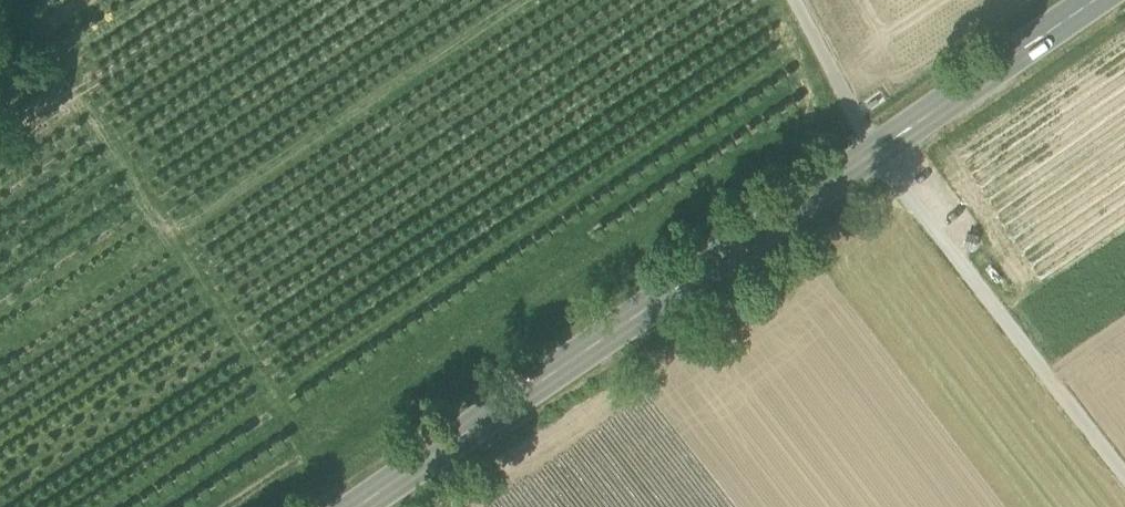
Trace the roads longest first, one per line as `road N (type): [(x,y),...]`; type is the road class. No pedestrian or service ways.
road 1 (primary): [(1092,0),(357,506)]
road 2 (track): [(795,0),(873,149),(1124,473)]

